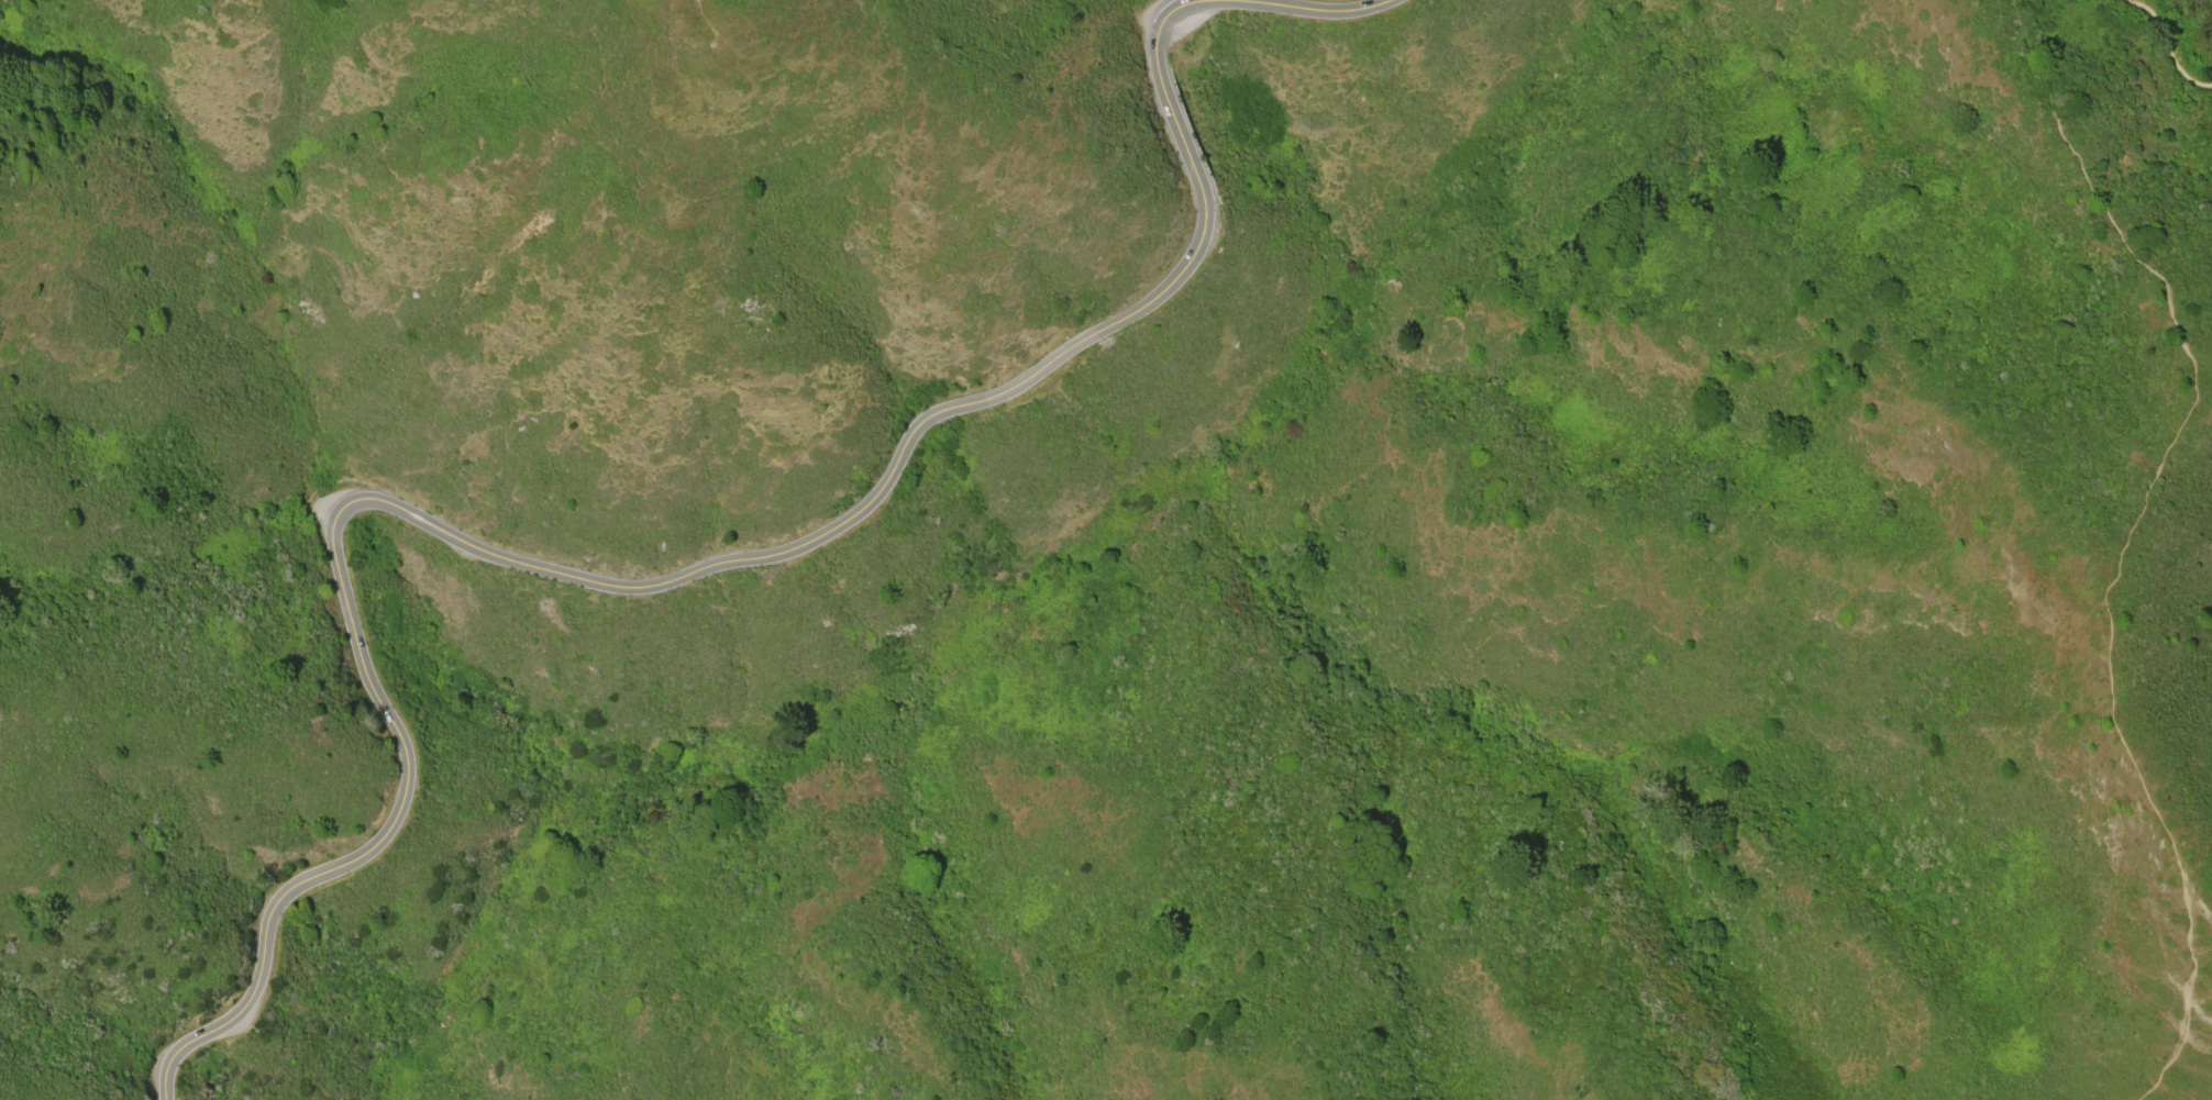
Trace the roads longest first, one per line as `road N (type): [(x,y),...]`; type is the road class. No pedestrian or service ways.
road 1 (primary): [(1387,0),(1343,11),(1204,0),(1166,13),(1155,33),(1157,69),(1204,212),(1198,243),(1180,271),(1141,307),(1017,385),(921,422),(877,497),(818,537),(652,588),(628,588),(494,556),(378,500),(343,509),(333,547),(361,658),(406,757),(402,798),(368,851),(279,898),(246,1004),(188,1042)]
road 2 (track): [(2125,0),(2155,16),(2185,73),(2211,84)]

